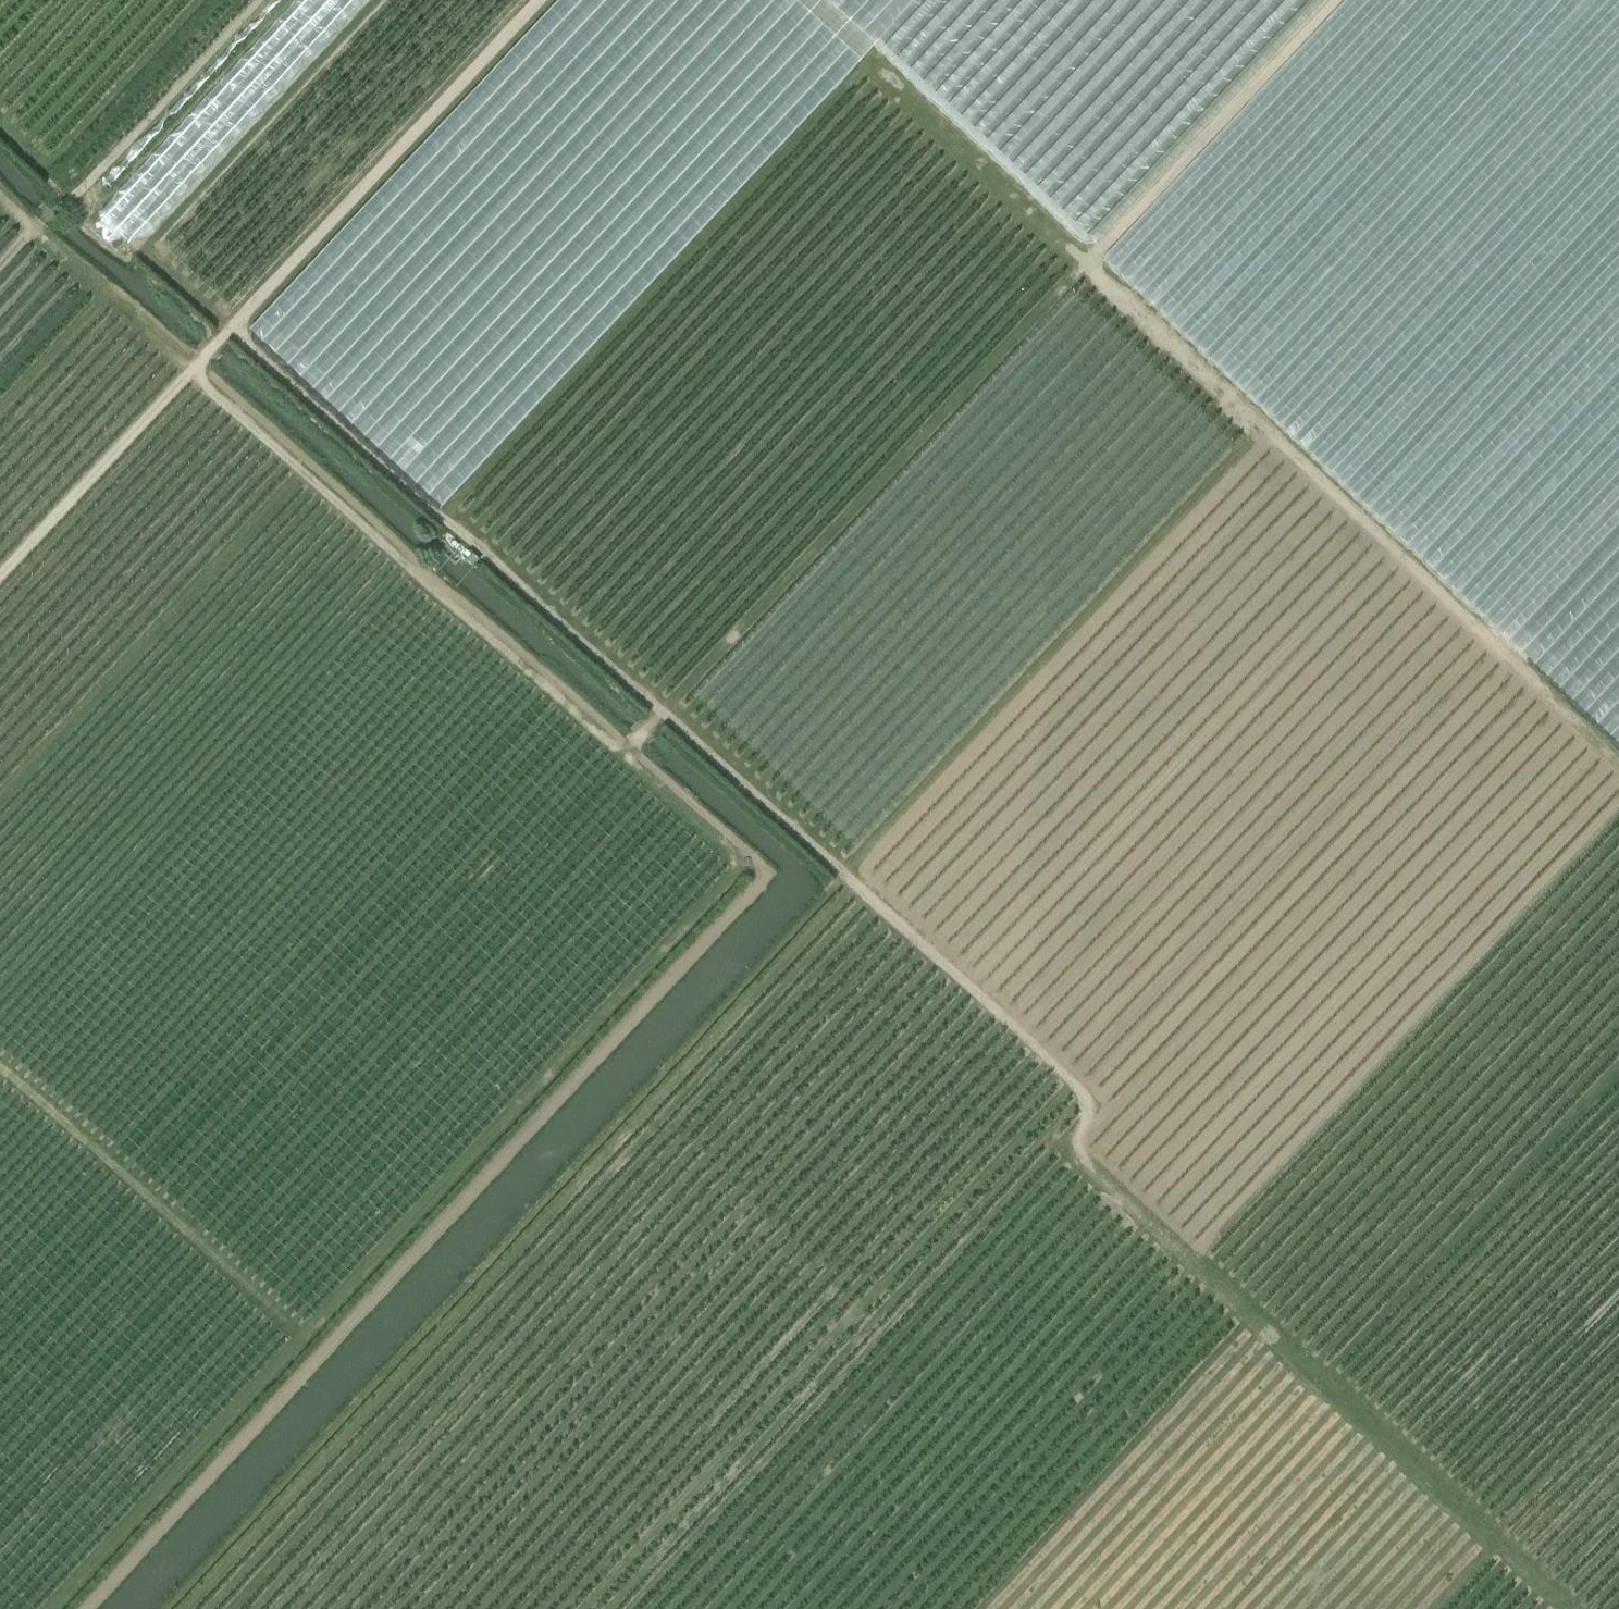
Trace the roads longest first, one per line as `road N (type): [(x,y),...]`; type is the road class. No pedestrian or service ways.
road 1 (track): [(1077,1150),(1083,1094),(231,329)]
road 2 (track): [(0,577),(538,0)]
road 3 (track): [(1090,270),(1510,668),(1618,550)]
road 4 (track): [(193,370),(615,747),(638,739),(662,714)]
road 5 (track): [(0,269),(258,0)]

